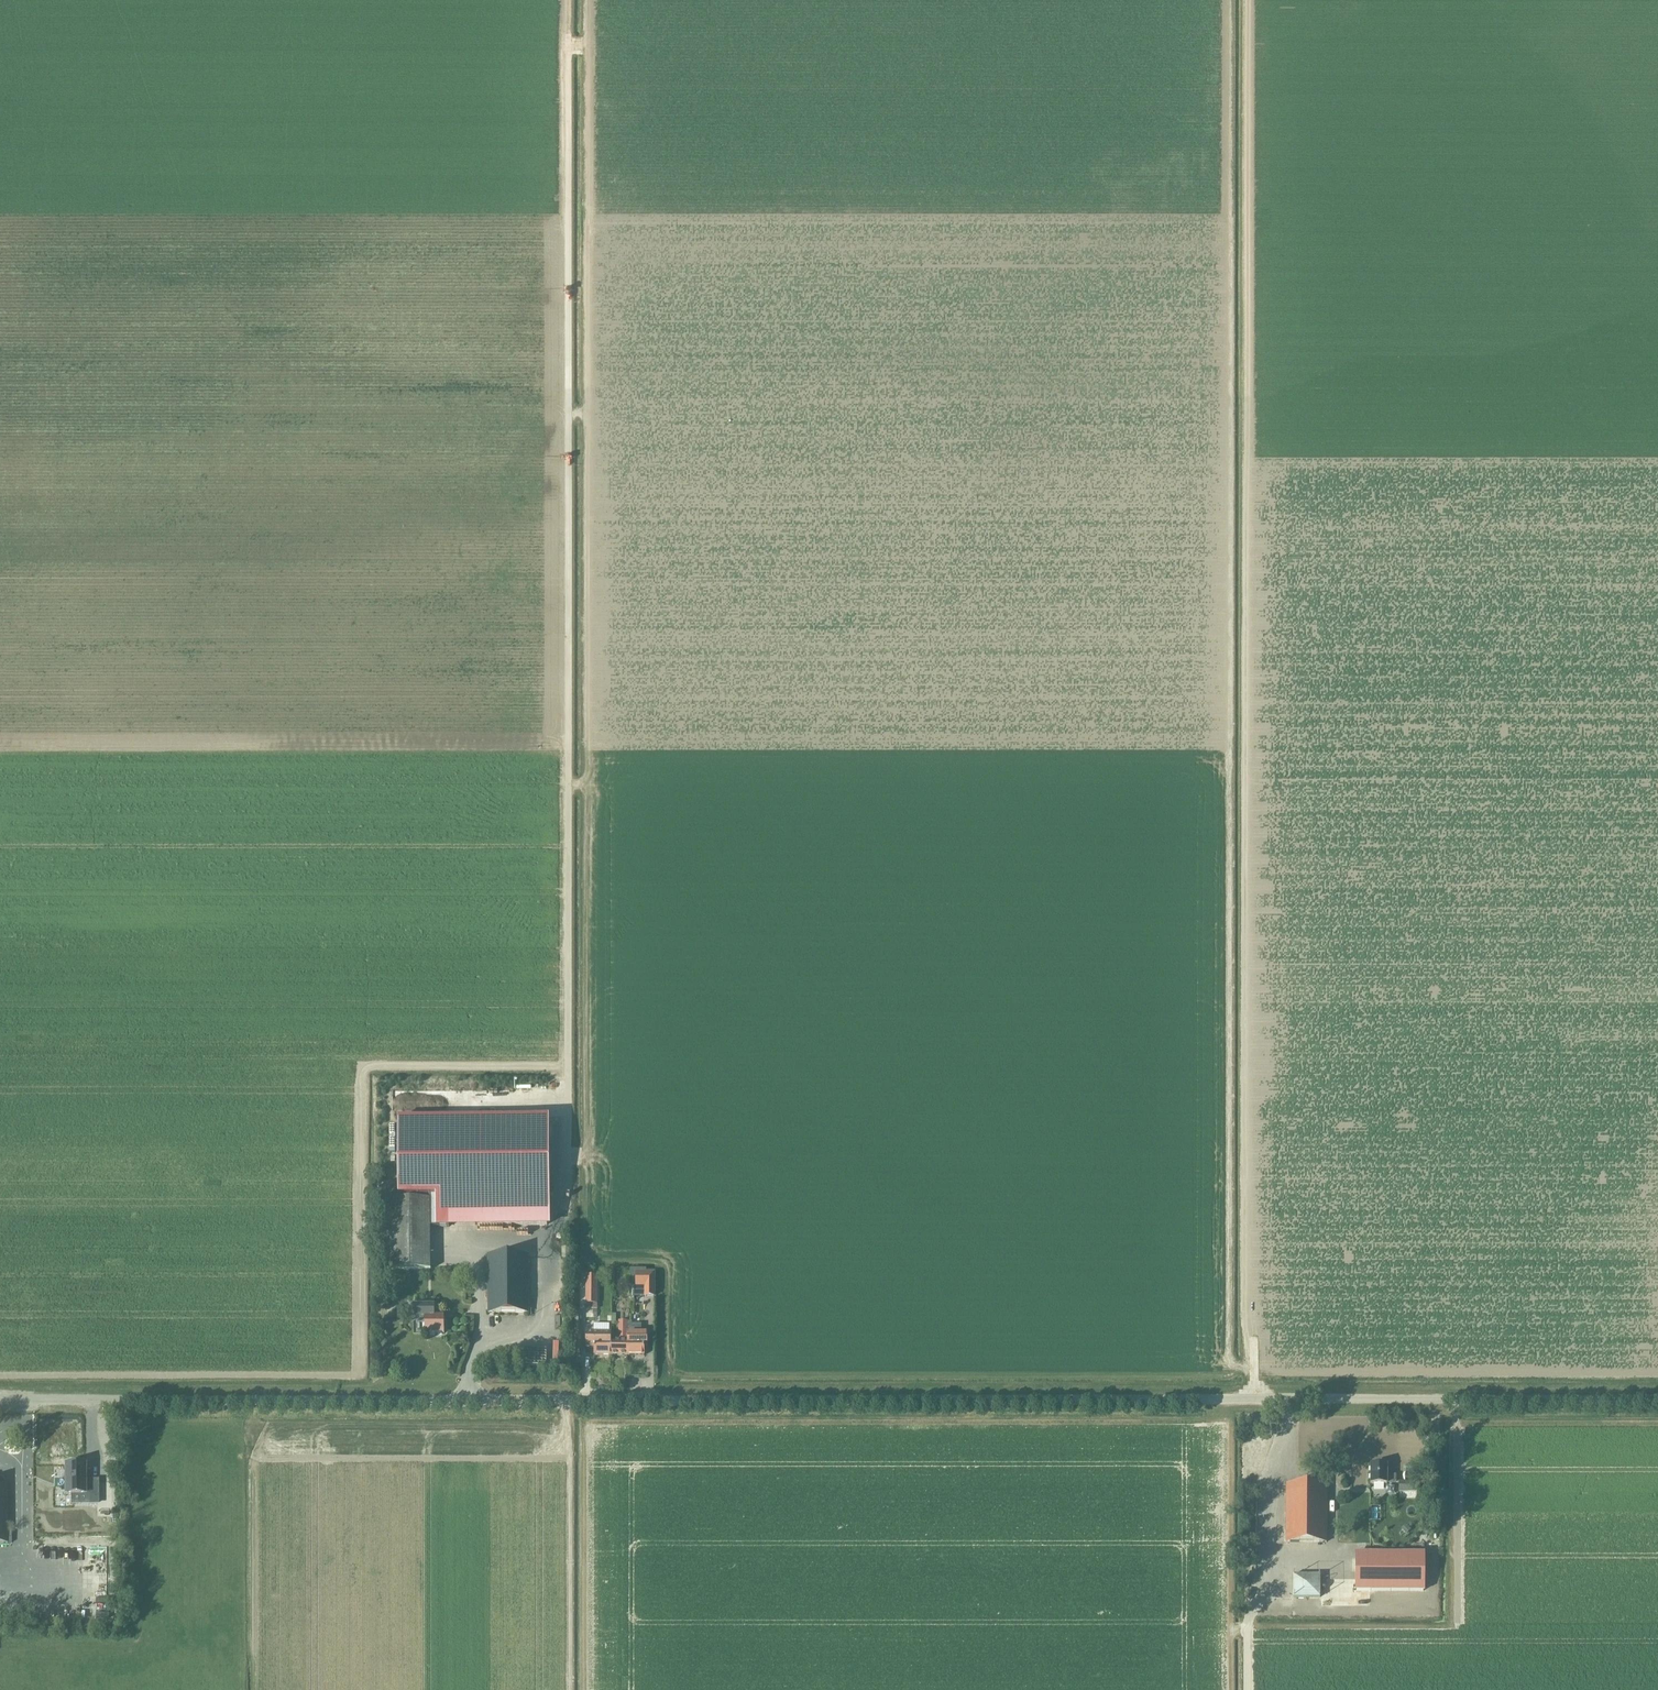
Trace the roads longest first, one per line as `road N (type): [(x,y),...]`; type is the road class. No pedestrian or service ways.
road 1 (unclassified): [(1657,1399),(0,1400)]
road 2 (track): [(570,1689),(566,1399)]

